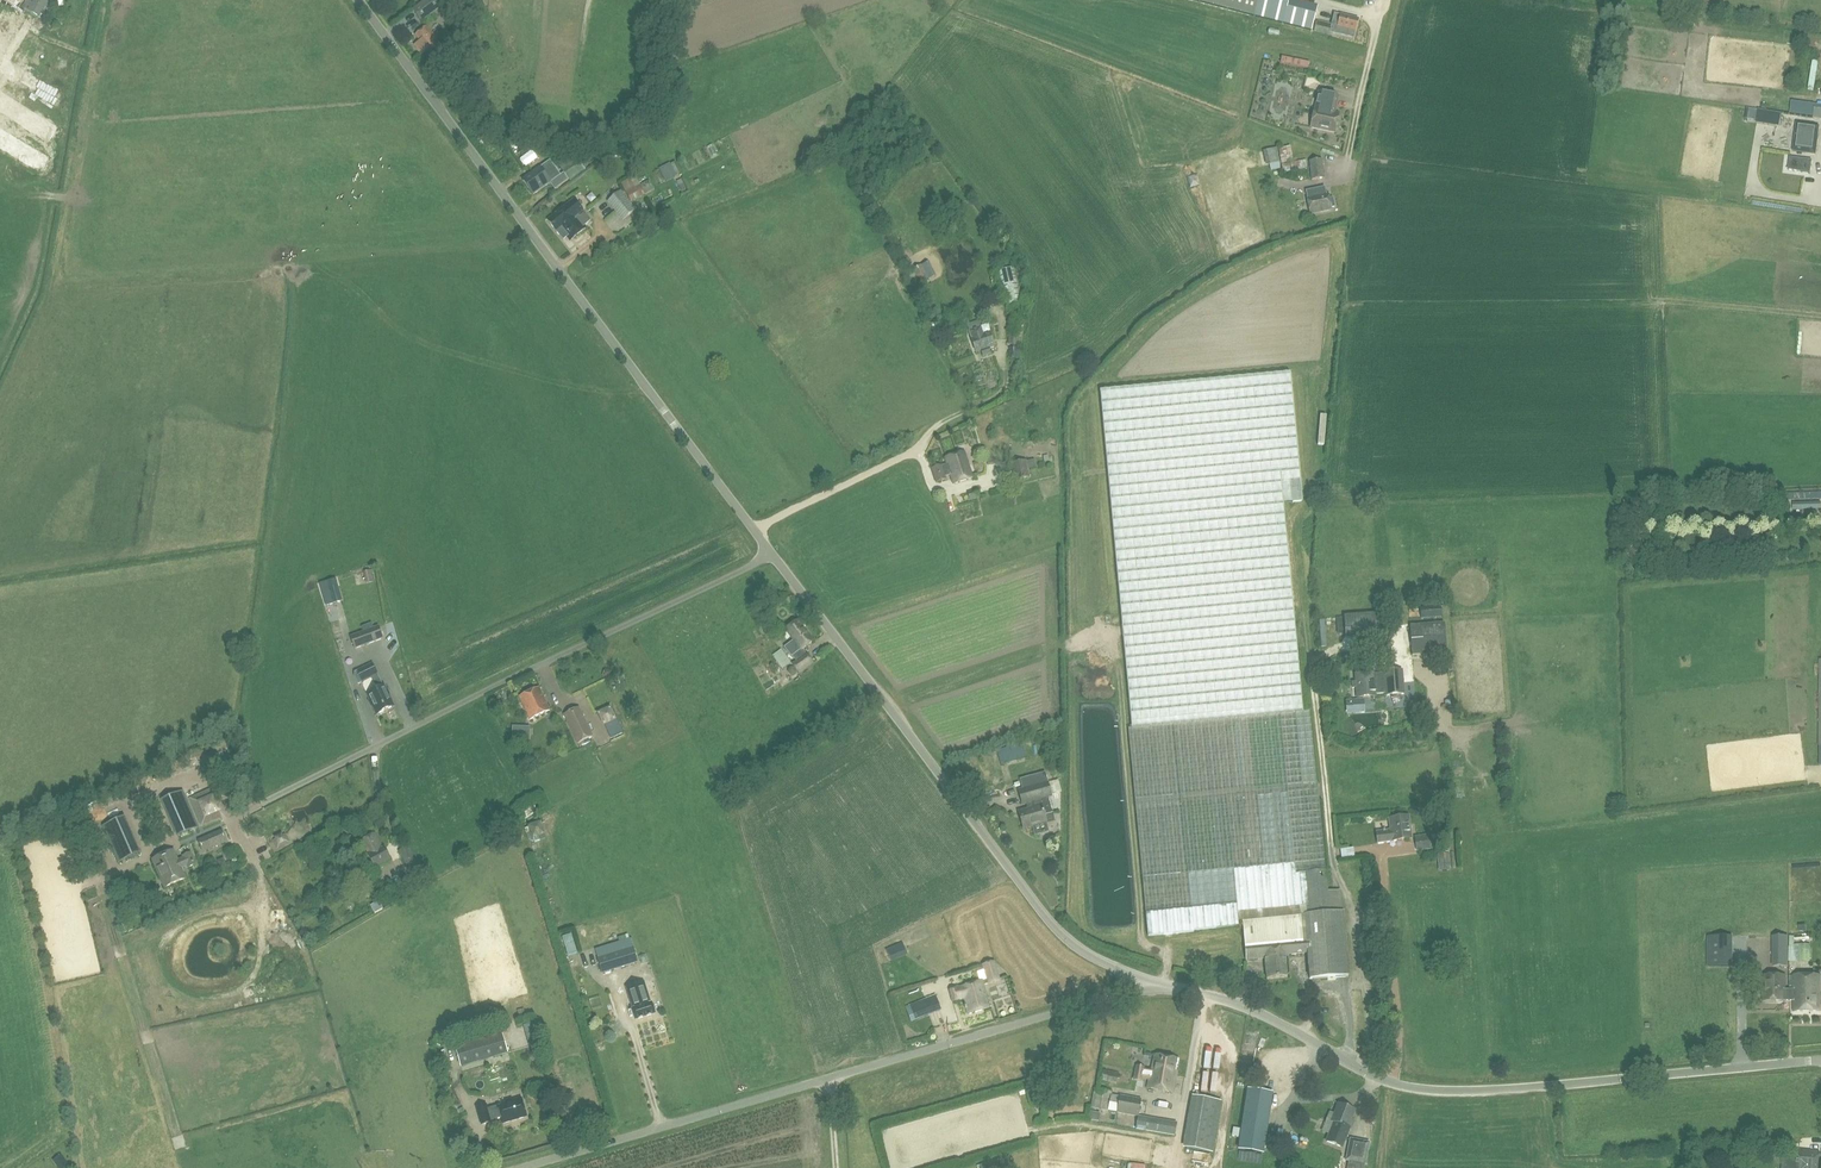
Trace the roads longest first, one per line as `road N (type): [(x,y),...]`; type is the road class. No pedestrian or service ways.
road 1 (unclassified): [(1159,983),(1248,1005),(1358,1068),(1432,1089),(1820,1057)]
road 2 (unclassified): [(752,525),(360,0)]
road 3 (unclassified): [(522,1167),(1120,993)]
road 4 (unclassified): [(225,817),(771,554)]
road 5 (unclassified): [(1112,964),(1071,943),(1042,910),(771,554)]
road 6 (unclassified): [(752,525),(917,447)]
road 7 (unclassified): [(1348,157),(1383,0)]

